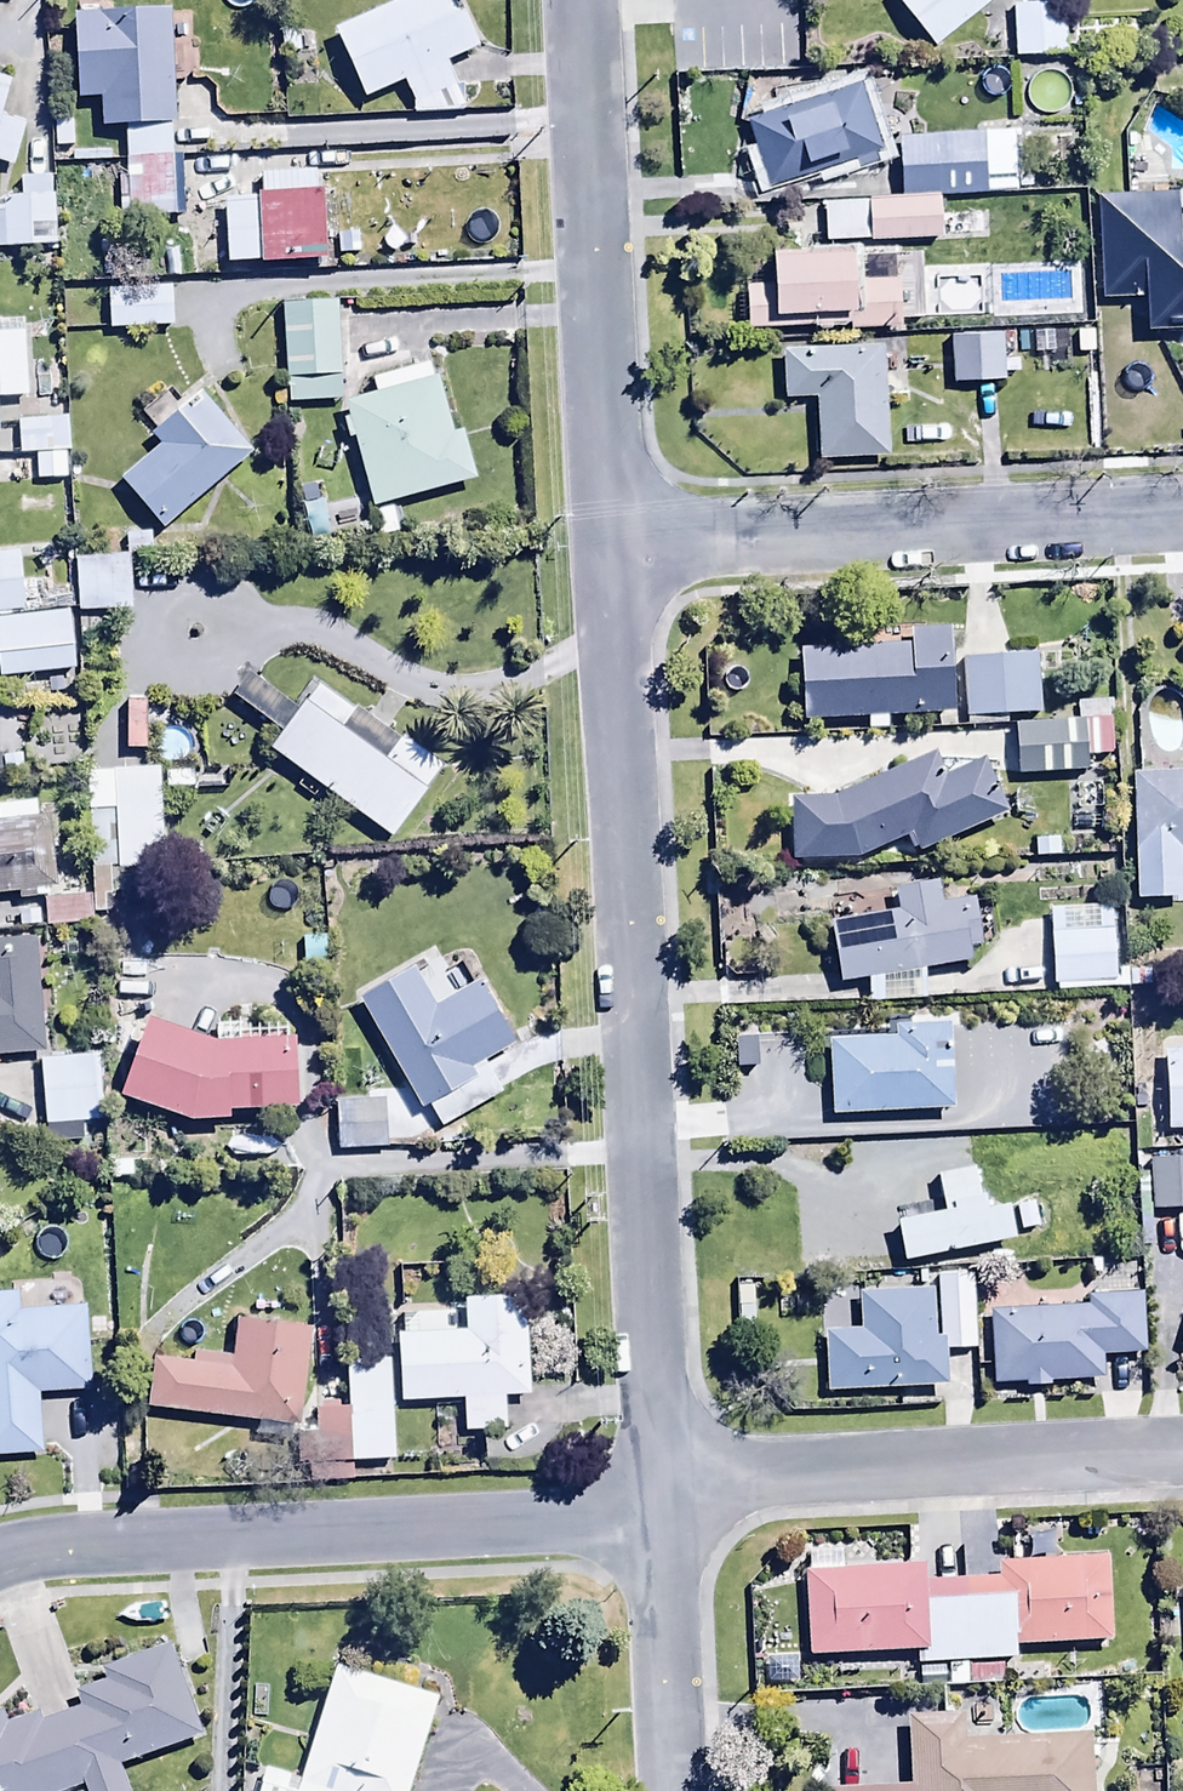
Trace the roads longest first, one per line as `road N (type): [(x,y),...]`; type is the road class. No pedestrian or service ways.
road 1 (residential): [(603,549),(652,1485)]
road 2 (residential): [(655,1528),(0,1561)]
road 3 (residential): [(1182,519),(603,549)]
road 4 (residential): [(578,0),(603,549)]
road 5 (residential): [(652,1485),(1182,1466)]
road 6 (residential): [(655,1528),(674,1790)]

